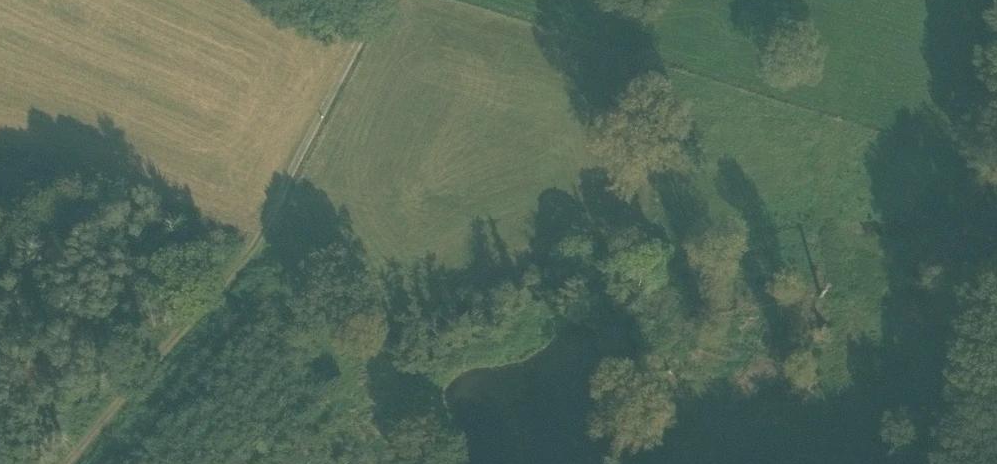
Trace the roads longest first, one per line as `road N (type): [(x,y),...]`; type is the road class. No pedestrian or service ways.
road 1 (track): [(379,0),(258,242),(61,463)]

